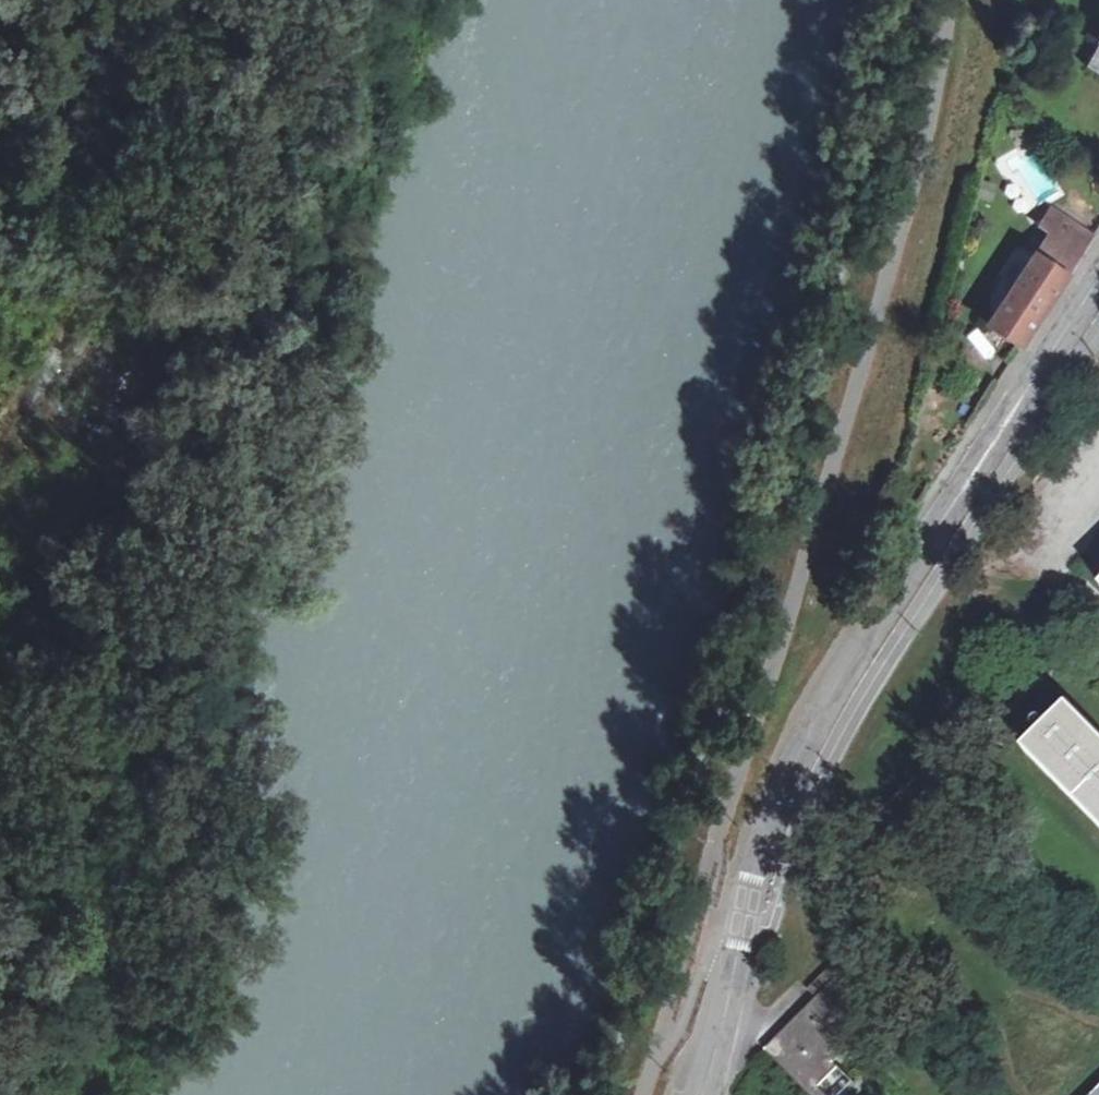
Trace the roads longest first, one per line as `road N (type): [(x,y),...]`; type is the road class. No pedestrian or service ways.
road 1 (tertiary): [(699,1094),(786,773),(832,680),(1098,281)]

